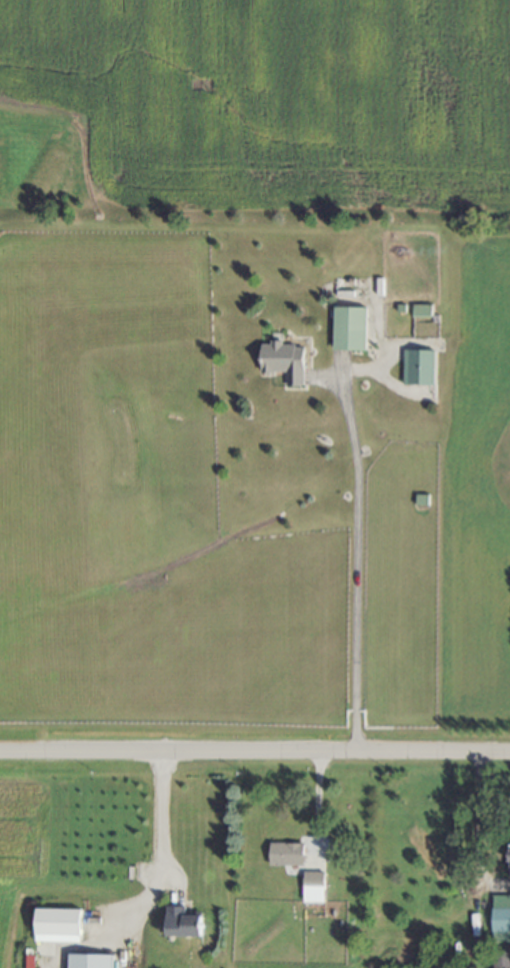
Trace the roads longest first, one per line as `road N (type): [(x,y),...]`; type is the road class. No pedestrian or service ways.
road 1 (residential): [(509,757),(0,754)]

